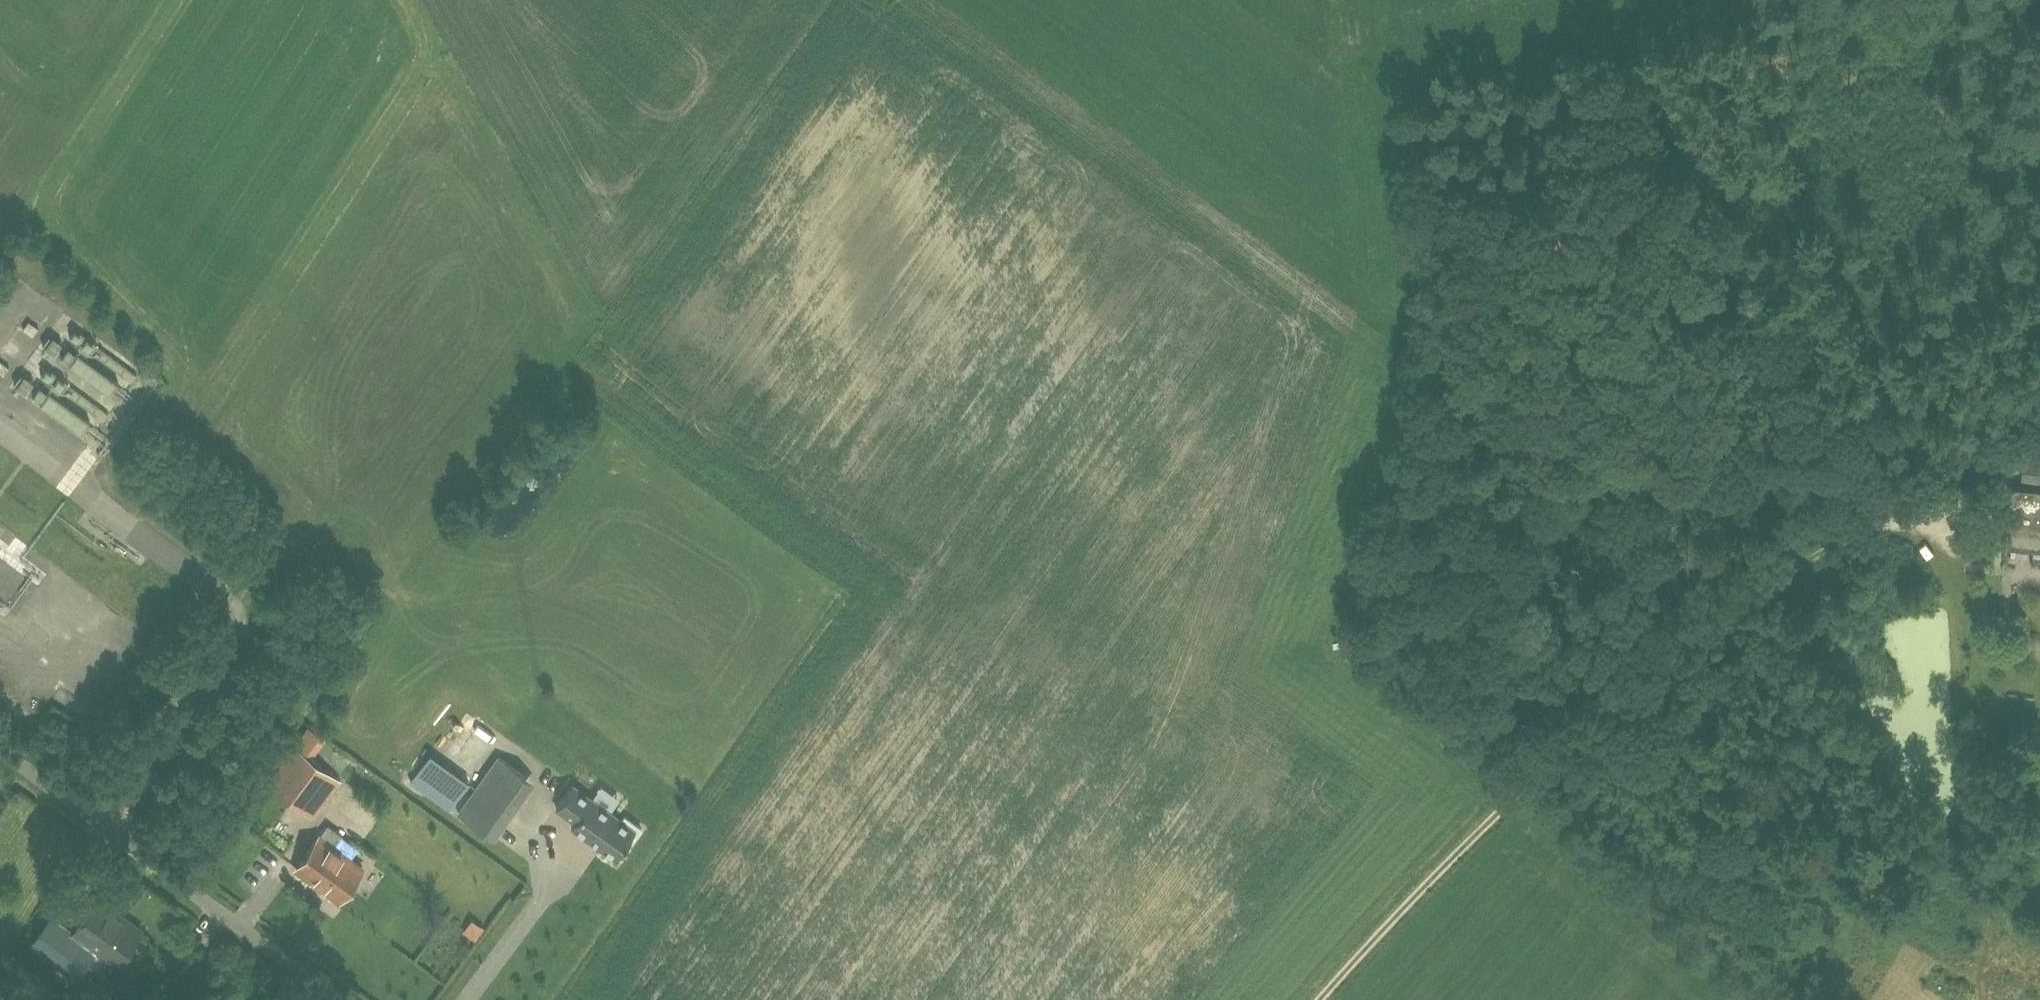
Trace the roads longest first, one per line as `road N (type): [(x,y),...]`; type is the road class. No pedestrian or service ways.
road 1 (track): [(1330,999),(1456,863),(1663,676),(1822,551)]
road 2 (unclassified): [(343,999),(0,751)]

